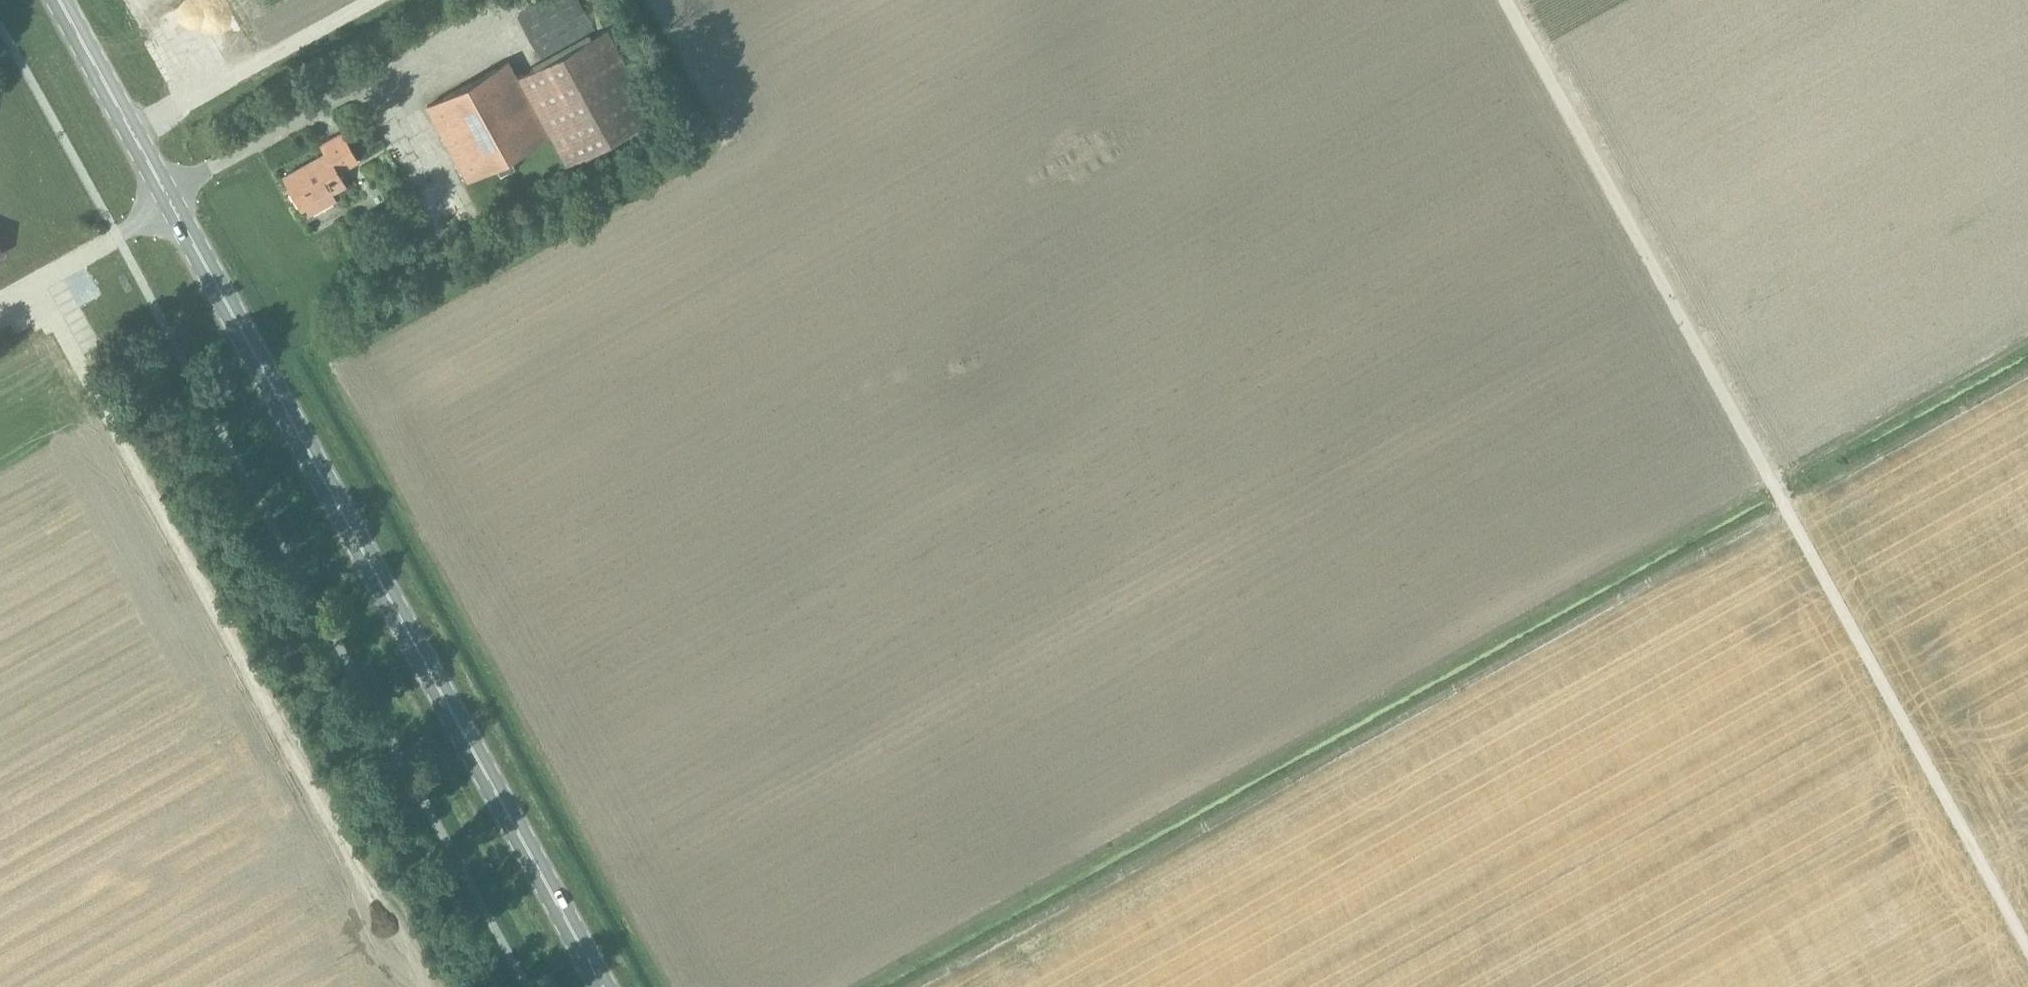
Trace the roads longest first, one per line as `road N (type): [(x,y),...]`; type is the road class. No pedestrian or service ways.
road 1 (secondary): [(583,986),(415,691),(53,0)]

